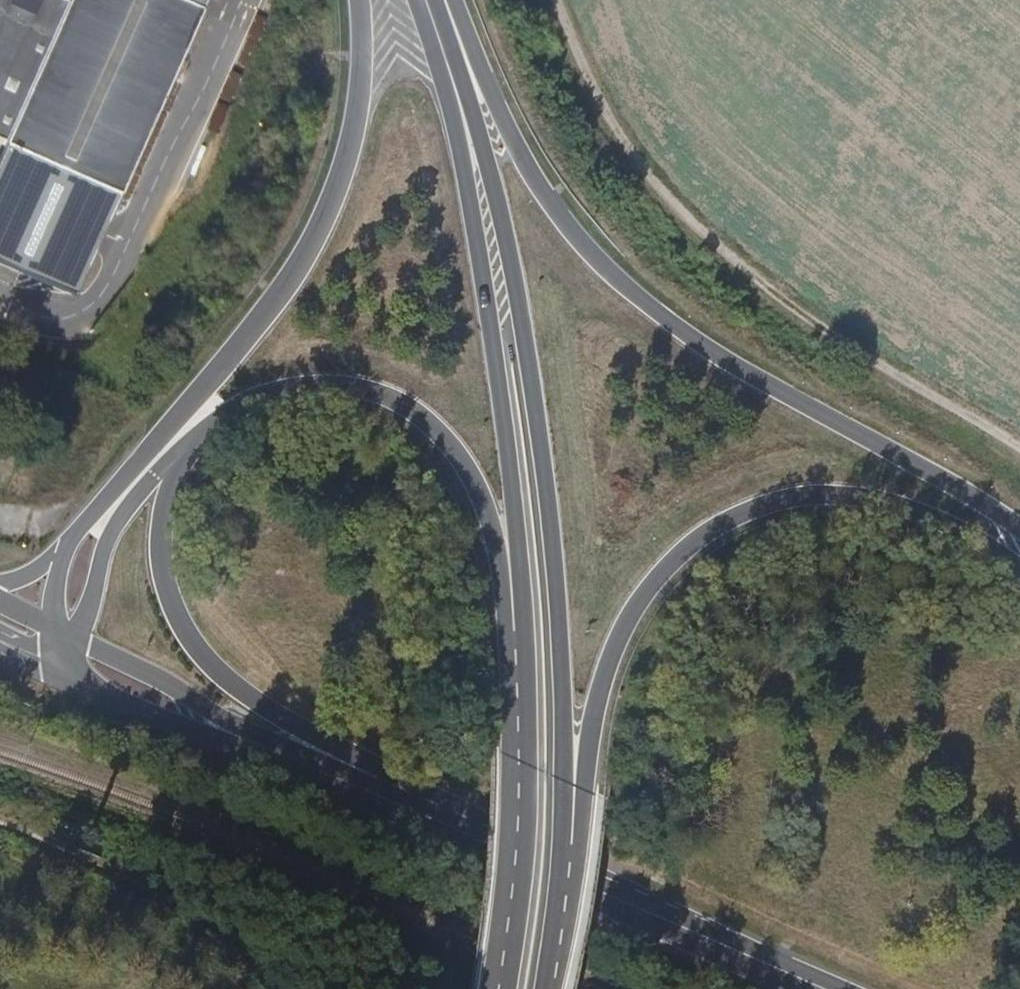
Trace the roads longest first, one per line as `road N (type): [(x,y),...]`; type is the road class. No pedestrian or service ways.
road 1 (primary): [(427,0),(499,381),(530,679),(532,877),(506,988)]
road 2 (primary): [(566,901),(567,728),(545,472),(505,230),(435,0)]
road 3 (primary): [(194,442),(256,399),(304,387),(358,387),(404,403),(467,469),(497,542),(509,649),(518,879),(502,988)]
road 4 (primary): [(1019,529),(736,367),(621,282),(540,188),(452,0)]
road 5 (secondary): [(566,901),(593,727),(614,652),(652,585),(695,543),(764,503),(856,494),(931,513),(1019,564)]
road 6 (track): [(1019,446),(813,324),(702,236),(614,136),(550,0)]
road 7 (secondary): [(360,0),(356,119),(340,182),(306,255),(231,358),(64,554)]
road 8 (primary): [(468,836),(248,696),(203,655),(174,604),(163,559),(173,476),(194,442)]
road 9 (secondary): [(468,836),(815,988)]
road 10 (primary): [(65,633),(91,607),(117,523),(194,442)]
road 11 (tertiary): [(265,747),(175,685),(65,633)]
road 12 (secondary): [(265,747),(468,836)]
road 13 (secondary): [(74,685),(265,747)]

